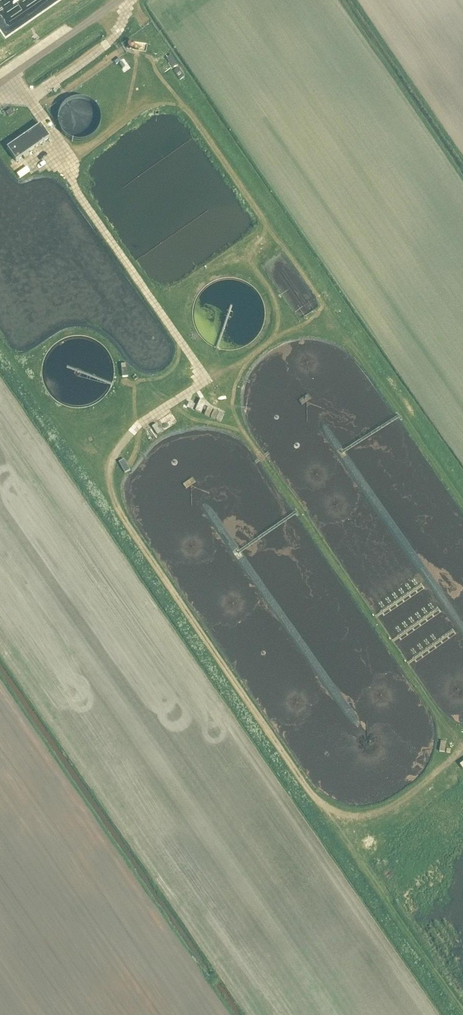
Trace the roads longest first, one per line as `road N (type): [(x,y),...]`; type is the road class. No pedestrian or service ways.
road 1 (track): [(462,749),(369,816),(326,809),(117,507),(110,468),(130,433)]
road 2 (track): [(207,380),(461,750)]
road 3 (track): [(70,157),(147,108),(186,106),(262,217),(256,263),(278,311),(267,343)]
road 4 (track): [(207,380),(292,331),(329,332),(358,353),(462,506)]
road 5 (track): [(326,809),(462,1013)]
road 6 (unclassified): [(0,82),(119,0)]

